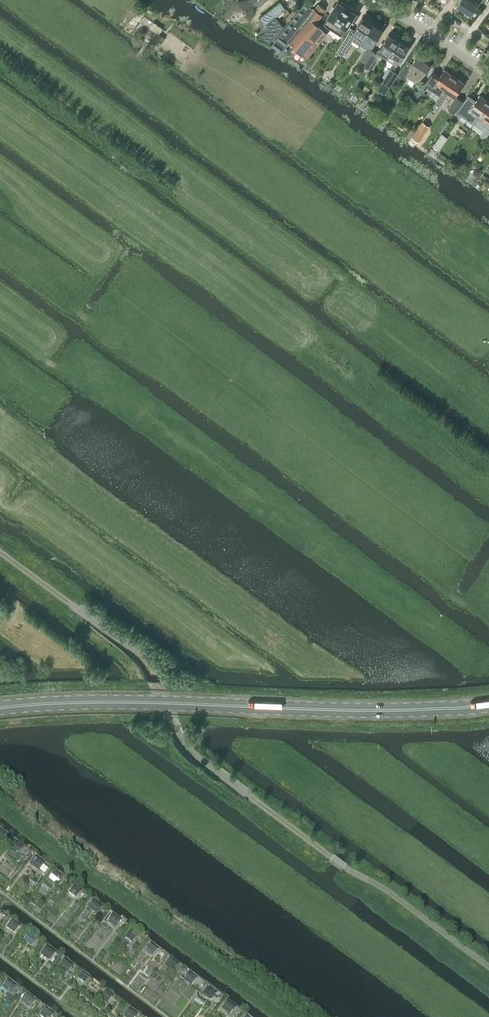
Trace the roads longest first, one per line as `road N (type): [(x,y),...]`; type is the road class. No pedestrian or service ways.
road 1 (primary): [(488,704),(0,708)]
road 2 (unclassified): [(488,74),(374,0)]

